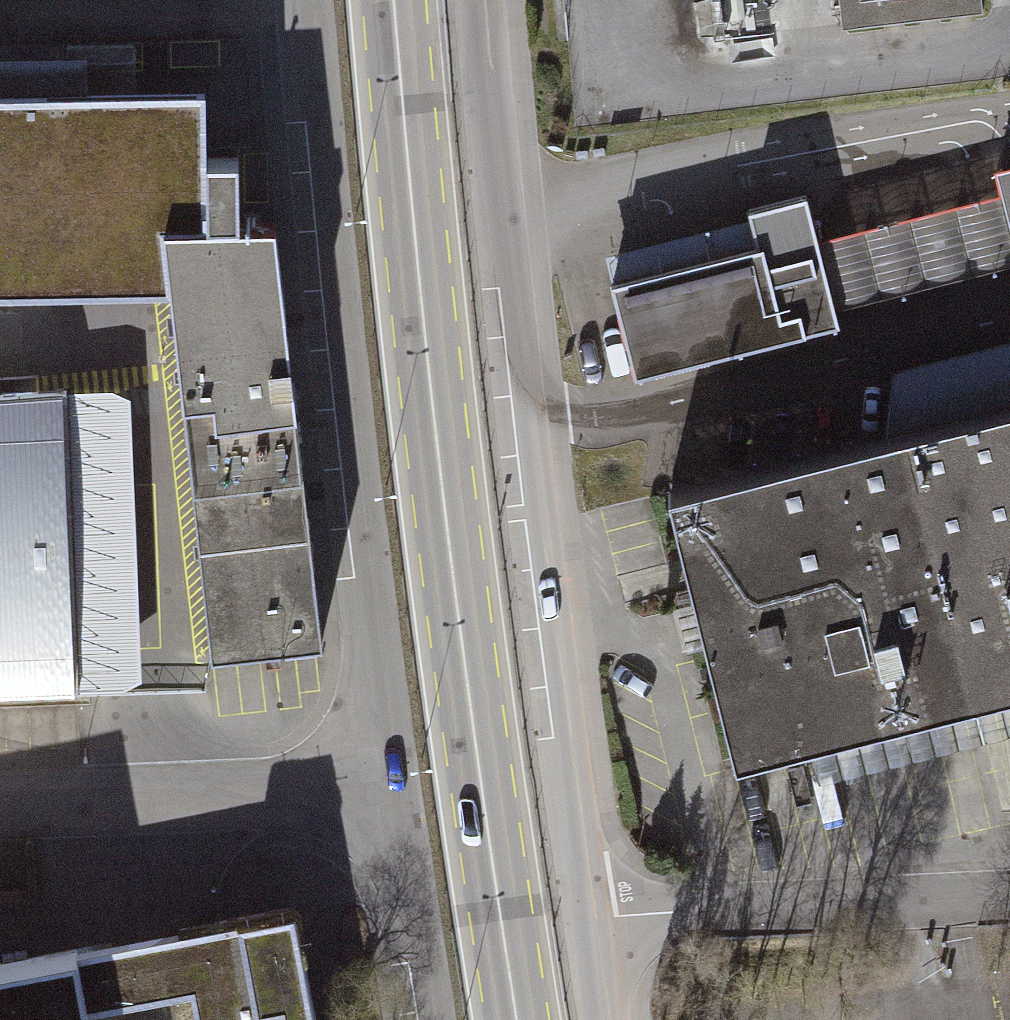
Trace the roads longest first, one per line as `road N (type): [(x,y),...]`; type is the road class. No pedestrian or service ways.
road 1 (tertiary): [(313,0),(394,781),(436,1019)]
road 2 (primary): [(519,1019),(462,586),(403,0)]
road 3 (tertiary): [(603,1019),(490,0)]

